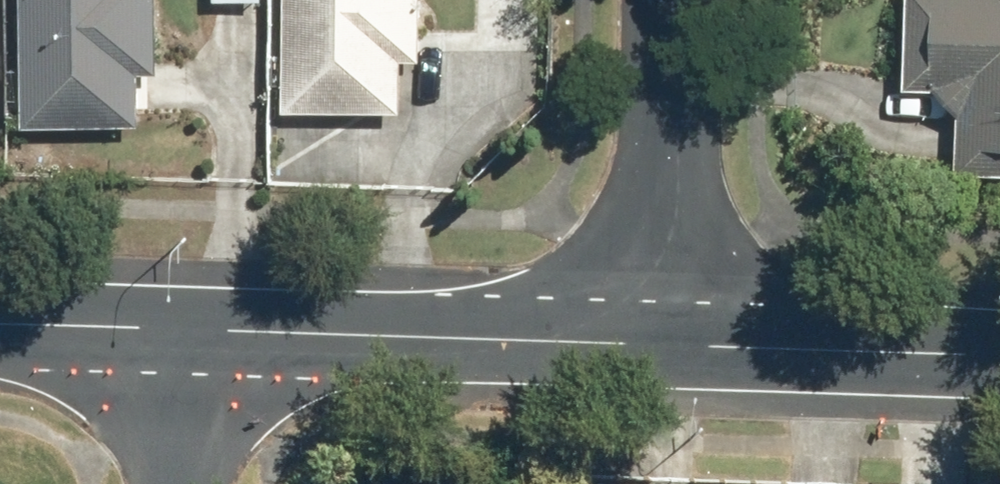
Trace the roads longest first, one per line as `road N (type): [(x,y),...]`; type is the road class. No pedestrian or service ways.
road 1 (unclassified): [(178,327),(657,343)]
road 2 (residential): [(670,0),(657,343)]
road 3 (unclassified): [(657,343),(999,355)]
road 4 (unclassified): [(0,328),(178,327)]
road 5 (residential): [(174,483),(178,327)]

